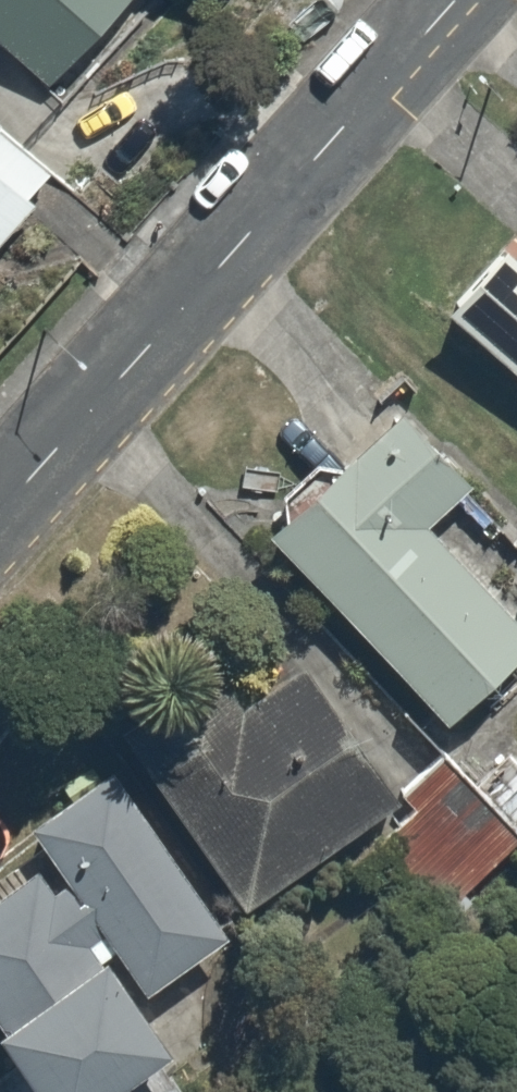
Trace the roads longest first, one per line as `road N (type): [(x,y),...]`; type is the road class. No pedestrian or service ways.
road 1 (residential): [(451,0),(0,503)]

